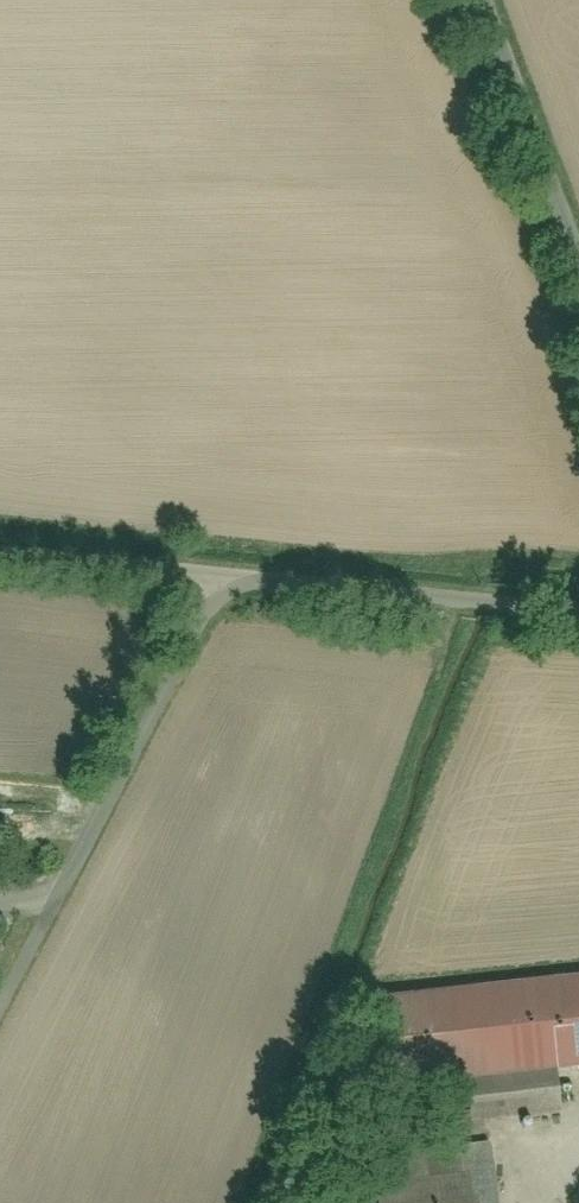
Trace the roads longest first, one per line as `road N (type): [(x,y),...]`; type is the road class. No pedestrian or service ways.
road 1 (residential): [(222,580),(0,1012)]
road 2 (unclassified): [(578,612),(222,580)]
road 3 (residential): [(578,265),(481,0)]
road 4 (residential): [(222,580),(0,549)]

